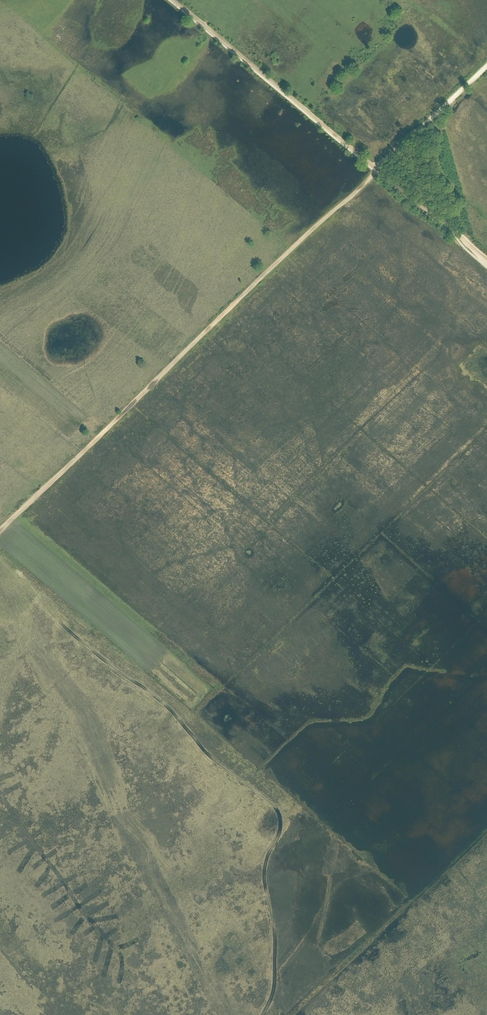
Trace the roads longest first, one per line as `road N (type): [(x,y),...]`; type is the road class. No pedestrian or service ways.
road 1 (track): [(0,533),(377,169)]
road 2 (track): [(377,169),(174,0)]
road 3 (track): [(377,169),(486,65)]
road 4 (track): [(486,261),(377,169)]

